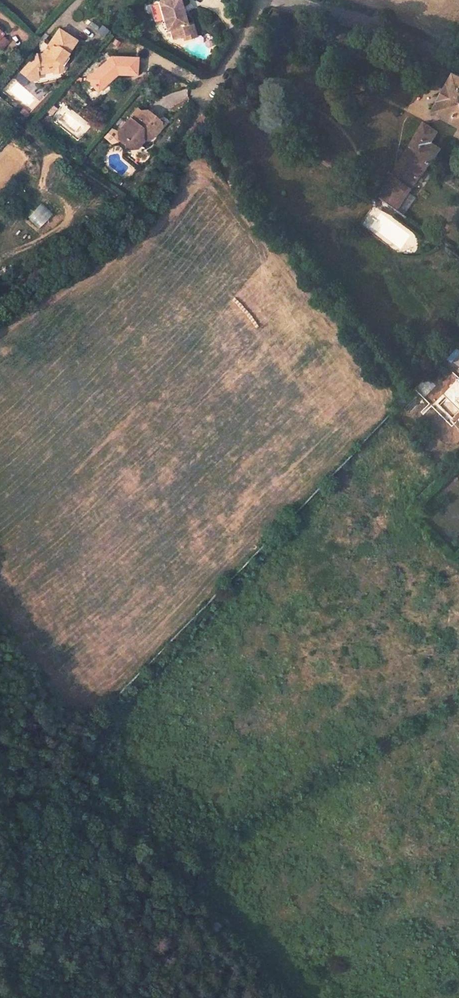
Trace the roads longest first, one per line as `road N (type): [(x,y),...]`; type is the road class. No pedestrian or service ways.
road 1 (unclassified): [(458,66),(374,25),(281,0)]

